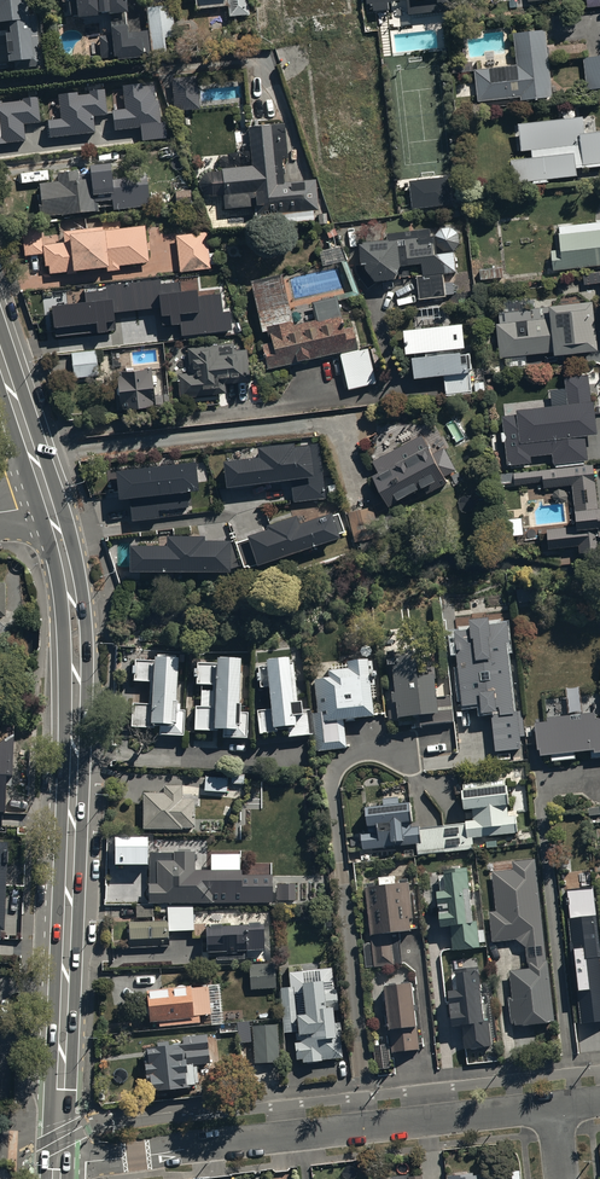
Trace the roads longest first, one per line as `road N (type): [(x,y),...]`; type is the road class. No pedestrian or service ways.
road 1 (secondary): [(58,1161),(76,668),(67,569),(49,502)]
road 2 (residential): [(355,758),(332,792),(371,1128)]
road 3 (residential): [(371,1128),(58,1161)]
road 4 (residential): [(553,1107),(371,1128)]
road 5 (secondary): [(49,502),(0,357)]

